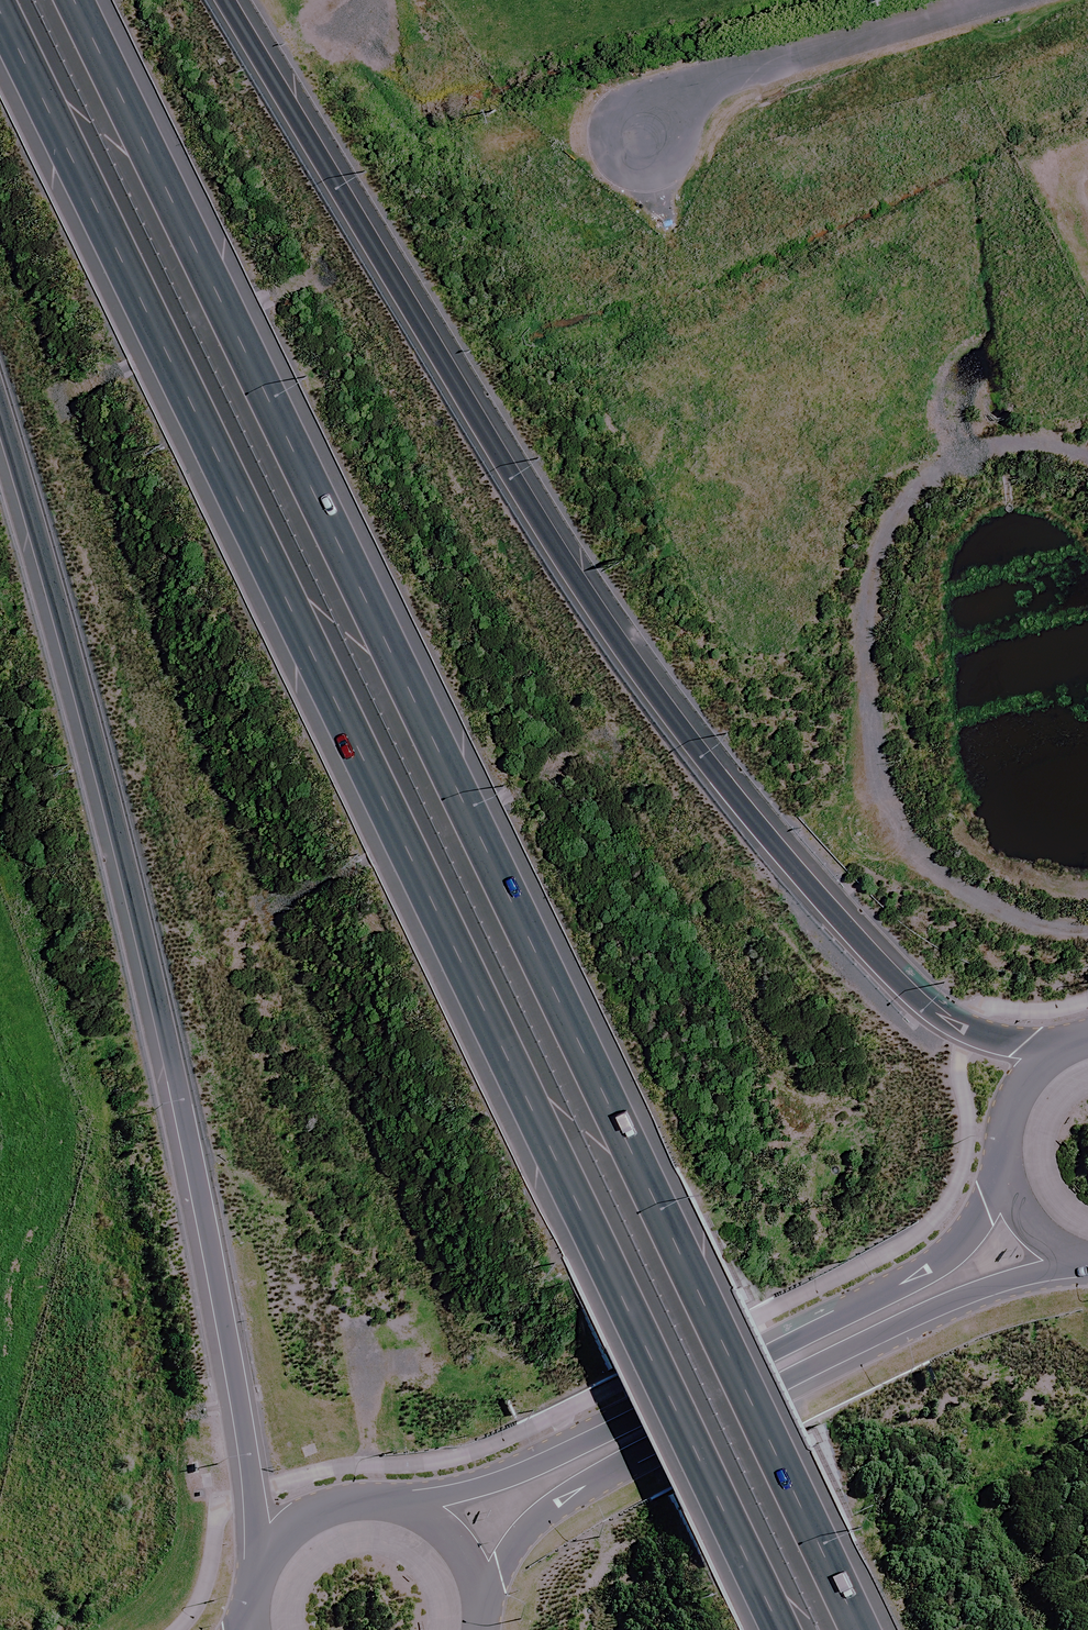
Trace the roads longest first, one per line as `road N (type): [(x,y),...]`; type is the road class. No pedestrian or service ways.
road 1 (motorway): [(60,0),(865,1629)]
road 2 (motorway): [(782,1629),(644,1332),(0,47)]
road 3 (motorway): [(222,0),(525,503),(743,817),(878,961),(936,1010),(995,1039),(1084,1048)]
road 4 (motorway): [(253,1576),(240,1414),(168,1034),(44,544),(0,406)]
road 5 (track): [(1087,928),(1052,934),(967,908),(892,835),(868,656),(870,559),(908,488),(973,456),(1035,444),(1087,454)]
road 6 (secondary): [(394,1513),(482,1482),(925,1271),(987,1205),(1016,1127)]
road 7 (secondary): [(1087,1266),(1015,1276),(884,1331),(574,1492),(526,1533),(473,1624)]
road 8 (unclassified): [(643,132),(647,100),(988,0)]
road 9 (secondary): [(253,1576),(277,1541),(312,1517),(353,1508),(394,1513)]
road 10 (secondary): [(1087,1257),(1036,1220),(1018,1185),(1016,1127)]
road 11 (secondary): [(394,1513),(452,1556),(473,1624)]

